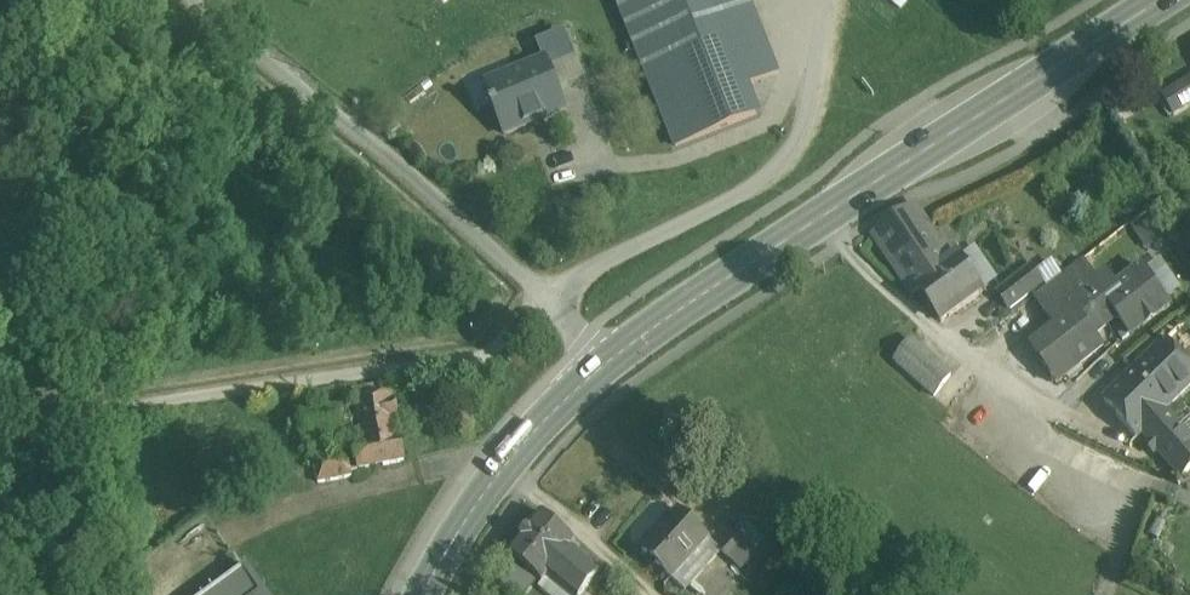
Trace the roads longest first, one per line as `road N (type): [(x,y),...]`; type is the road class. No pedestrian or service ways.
road 1 (primary): [(1162,0),(605,356),(506,458),(417,594)]
road 2 (track): [(553,293),(482,361),(0,414)]
road 3 (unclassified): [(223,0),(553,293)]

